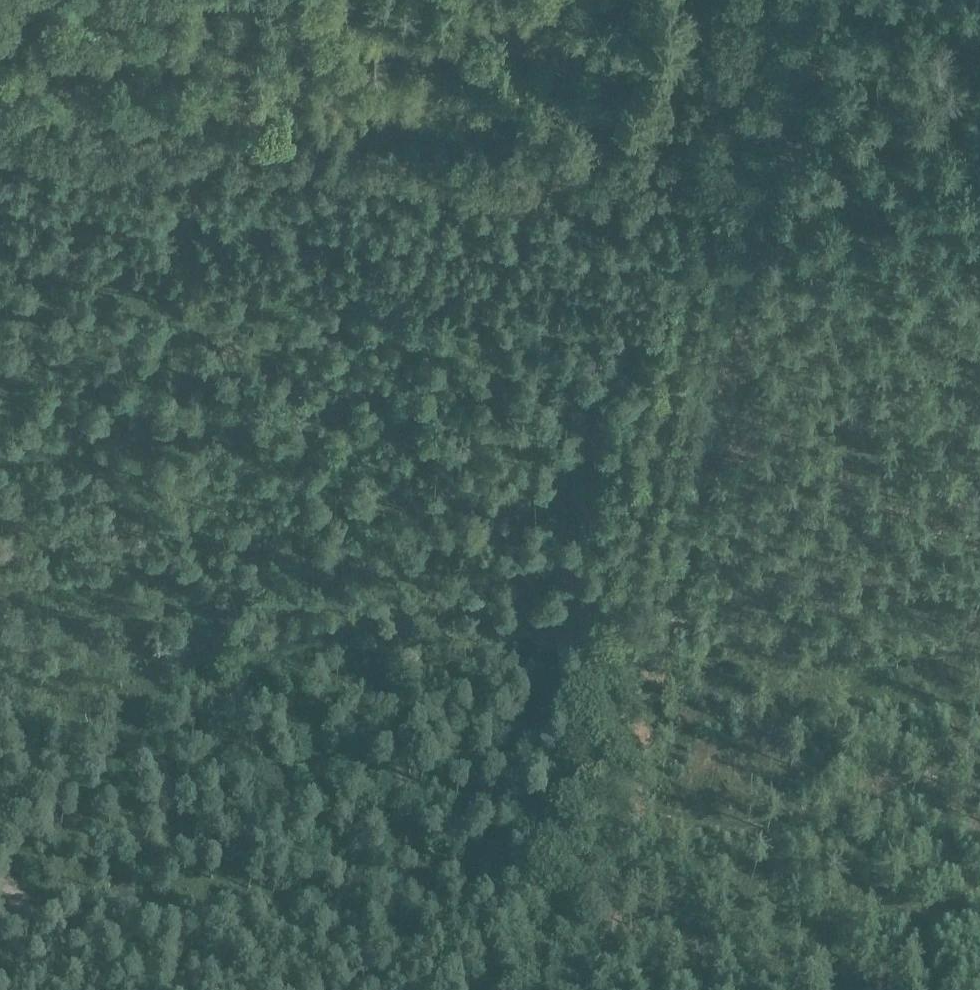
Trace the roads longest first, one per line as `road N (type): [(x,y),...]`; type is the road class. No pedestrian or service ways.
road 1 (track): [(542,989),(752,0)]
road 2 (track): [(701,252),(0,199)]

